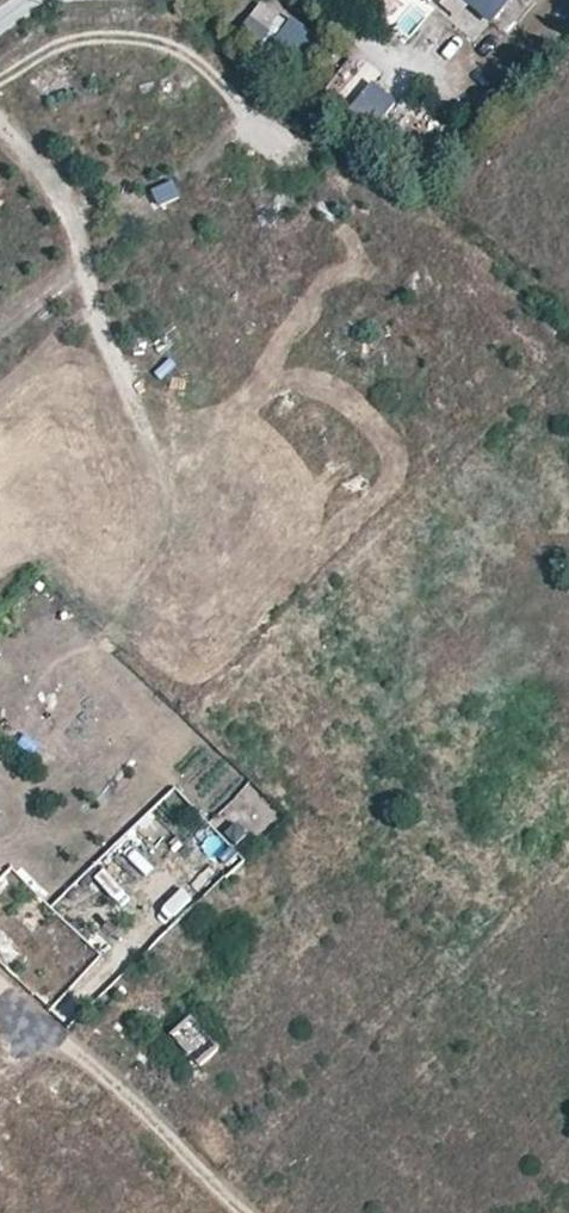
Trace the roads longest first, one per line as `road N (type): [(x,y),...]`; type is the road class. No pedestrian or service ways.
road 1 (track): [(0,984),(250,1212)]

